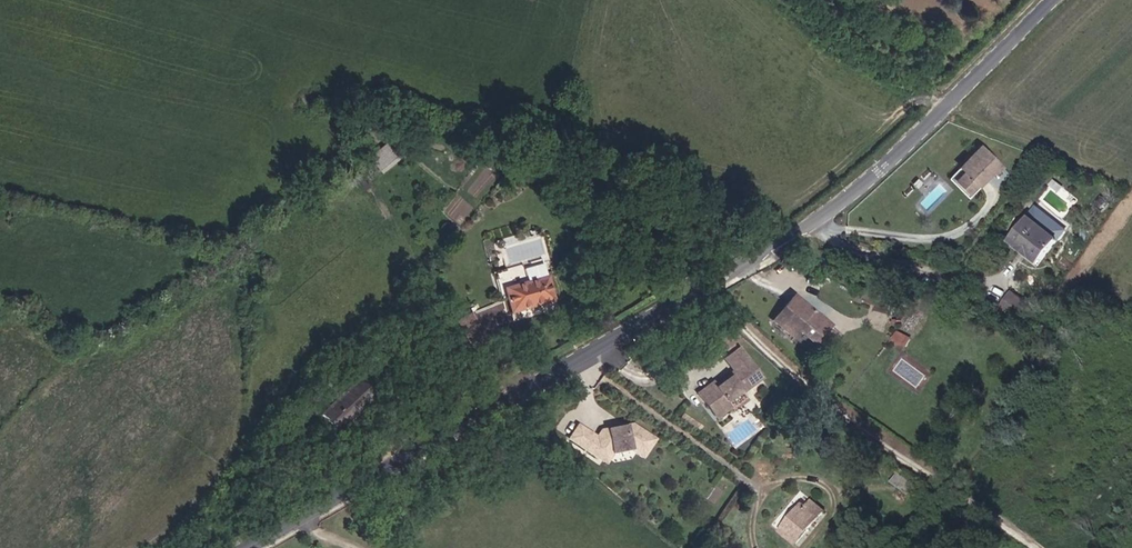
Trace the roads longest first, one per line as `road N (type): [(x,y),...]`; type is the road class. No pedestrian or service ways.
road 1 (tertiary): [(1052,0),(859,189),(256,547)]

